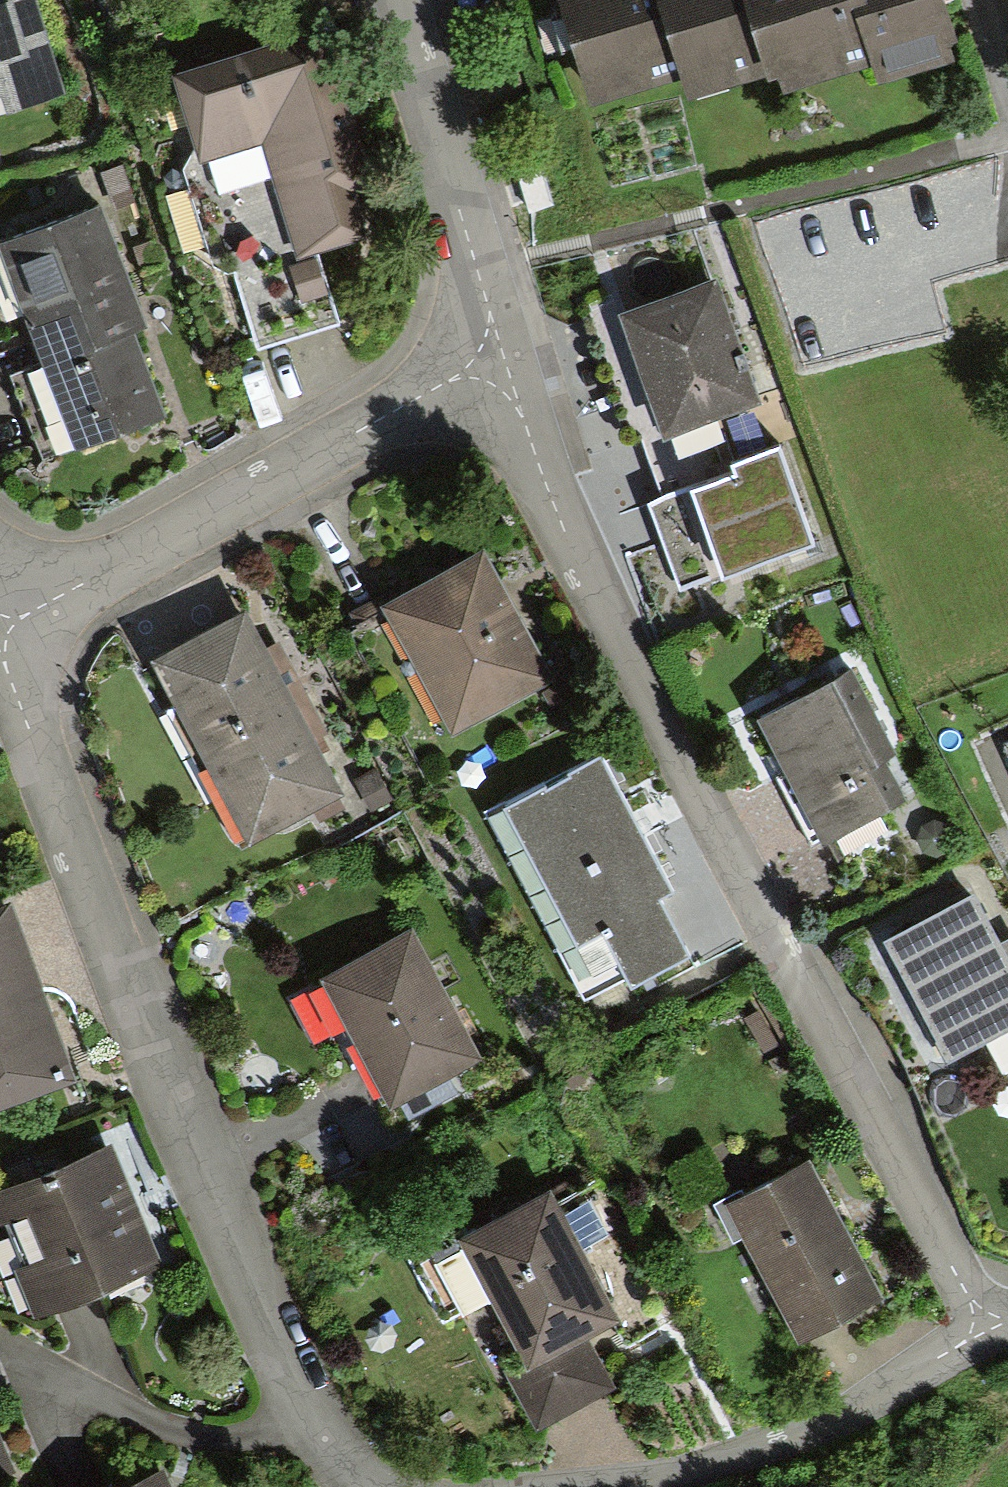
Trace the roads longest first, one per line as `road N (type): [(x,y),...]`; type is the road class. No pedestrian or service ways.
road 1 (residential): [(499,350),(561,519),(974,1324)]
road 2 (residential): [(375,1486),(331,1458),(284,1364),(88,879),(0,632)]
road 3 (residential): [(499,350),(102,568),(0,603)]
road 4 (residential): [(974,1324),(817,1427),(682,1474),(590,1486)]
road 5 (residential): [(392,0),(499,350)]

